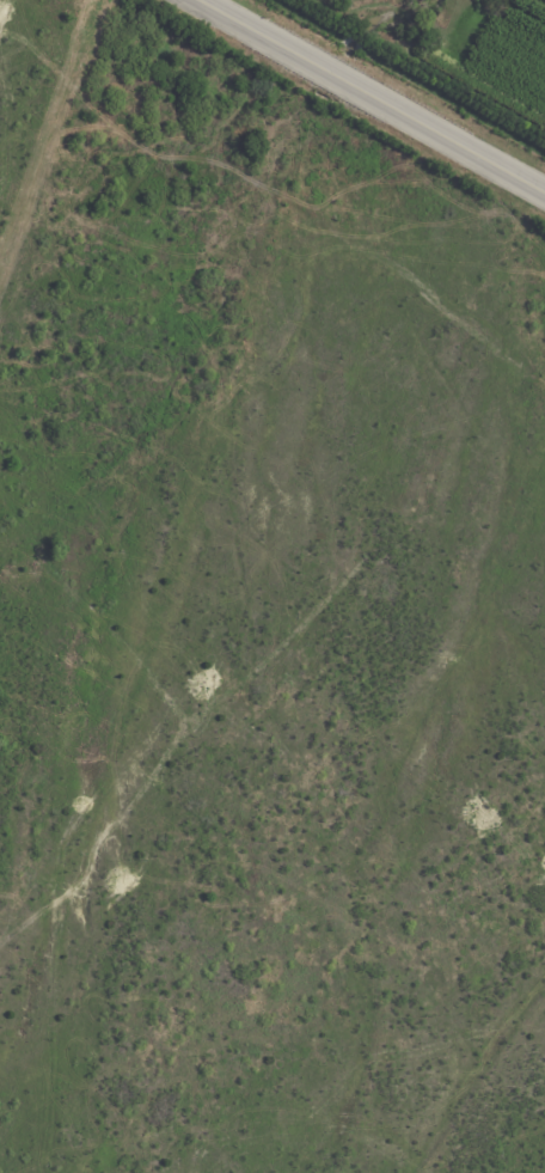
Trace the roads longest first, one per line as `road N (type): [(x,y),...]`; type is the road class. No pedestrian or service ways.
road 1 (residential): [(83,1172),(72,1090),(79,1012),(283,478)]
road 2 (residential): [(189,145),(0,645)]
road 3 (secondary): [(206,0),(544,190)]
road 4 (residential): [(209,673),(414,762),(544,836)]
road 5 (residential): [(280,1172),(349,1137),(544,1069)]
road 6 (residential): [(283,478),(93,402)]
road 7 (residential): [(0,840),(128,886)]

